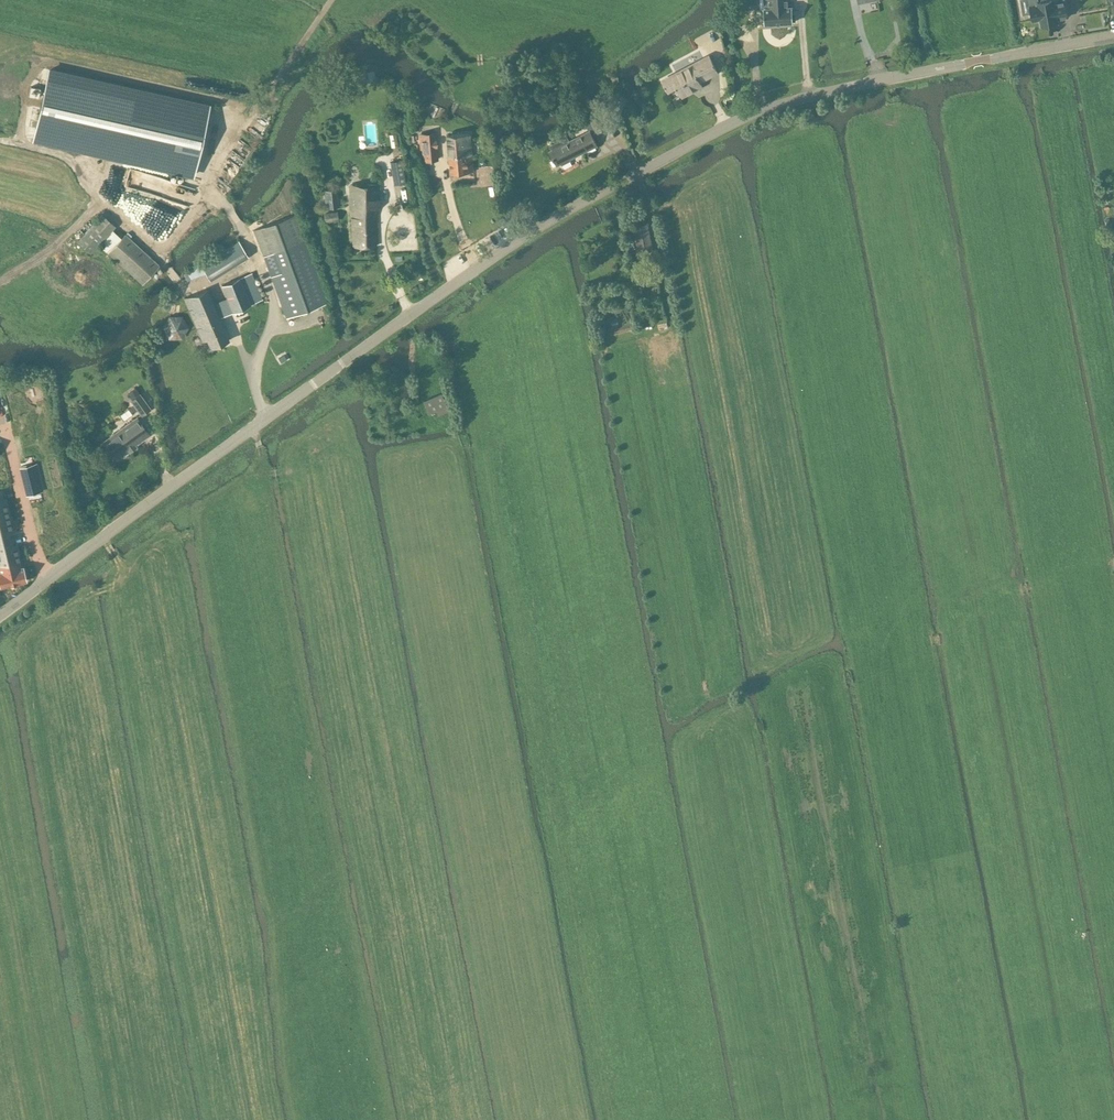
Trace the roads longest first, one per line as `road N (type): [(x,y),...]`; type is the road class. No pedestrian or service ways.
road 1 (tertiary): [(0,613),(535,228),(720,129),(798,99),(1113,37)]
road 2 (track): [(257,258),(213,188),(237,136),(331,0)]
road 3 (track): [(167,268),(63,156),(0,140)]
road 4 (track): [(451,114),(442,133),(446,183),(478,268)]

